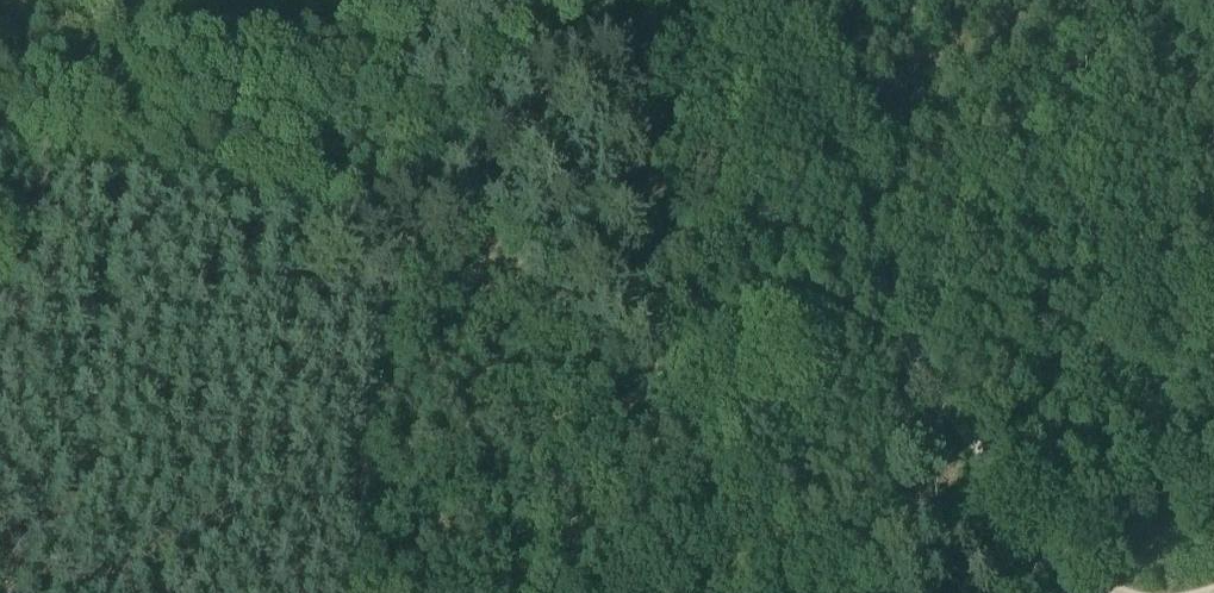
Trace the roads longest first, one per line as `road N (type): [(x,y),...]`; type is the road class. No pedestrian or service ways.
road 1 (track): [(1081,592),(1056,584),(1006,540),(902,350),(775,0)]

